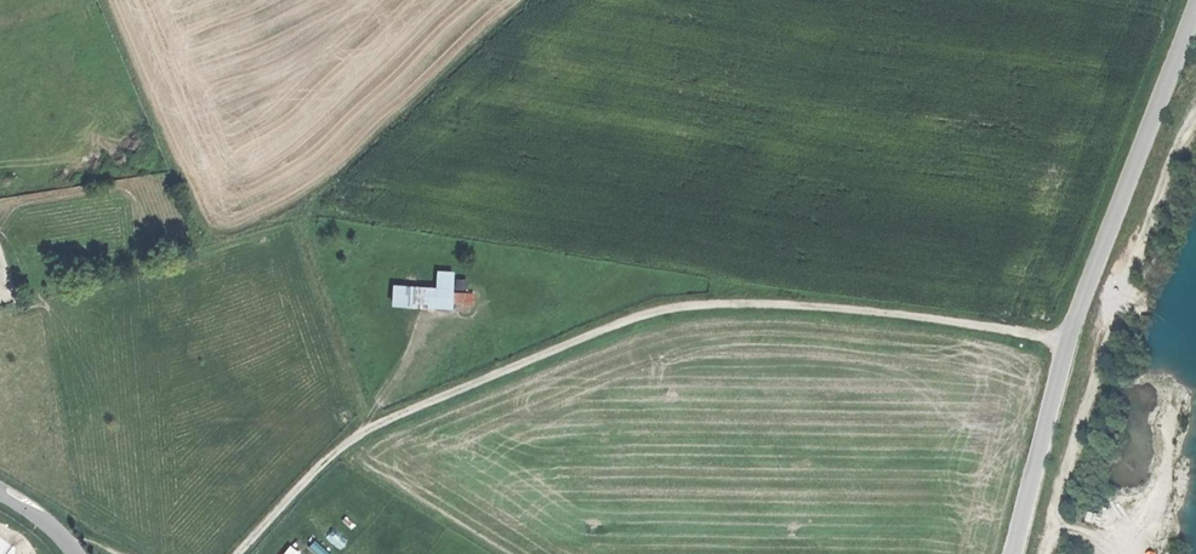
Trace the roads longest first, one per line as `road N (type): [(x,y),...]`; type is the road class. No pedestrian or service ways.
road 1 (track): [(238,553),(364,428),(615,325),(680,306),(782,303),(912,315),(1069,347)]
road 2 (unclassified): [(1195,2),(1069,347),(1016,553)]
road 3 (track): [(364,428),(307,225),(321,191),(345,164),(519,3)]

